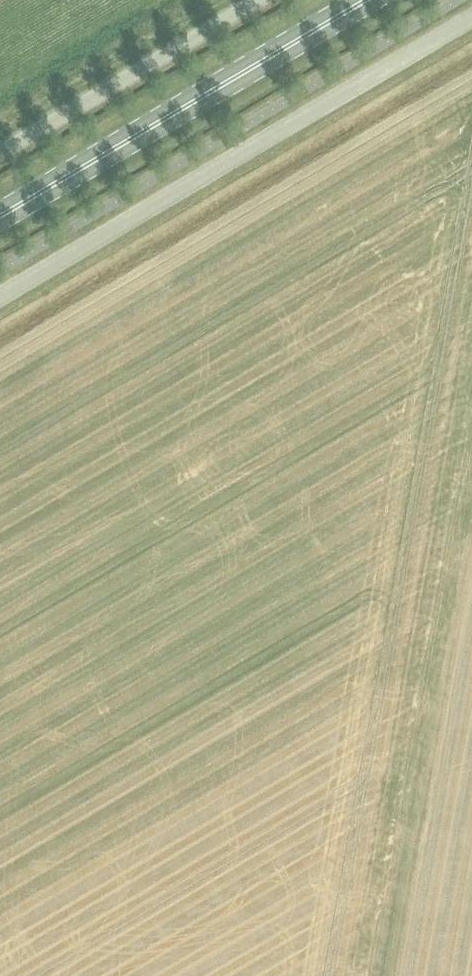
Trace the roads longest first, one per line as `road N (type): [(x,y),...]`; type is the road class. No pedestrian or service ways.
road 1 (unclassified): [(471,17),(0,297)]
road 2 (primary): [(0,215),(365,0)]
road 3 (unclassified): [(0,149),(252,0)]

